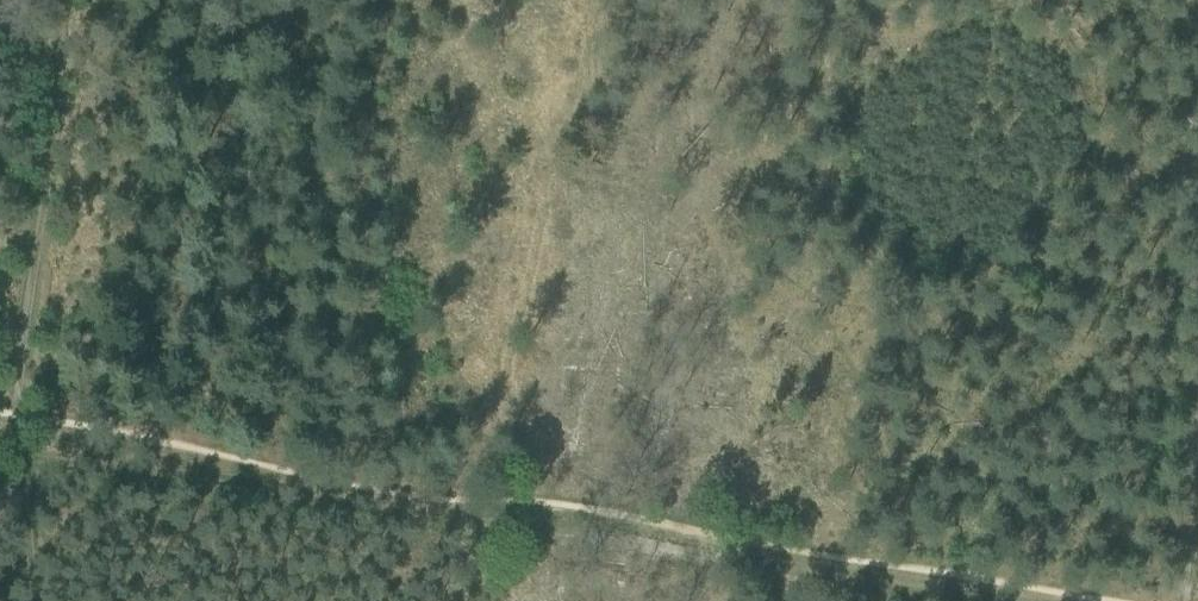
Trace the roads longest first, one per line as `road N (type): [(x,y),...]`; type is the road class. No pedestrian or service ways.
road 1 (track): [(21,457),(594,534),(1009,600)]
road 2 (track): [(62,0),(14,414)]
road 3 (track): [(1178,600),(1197,436)]
road 4 (track): [(37,600),(21,457)]

